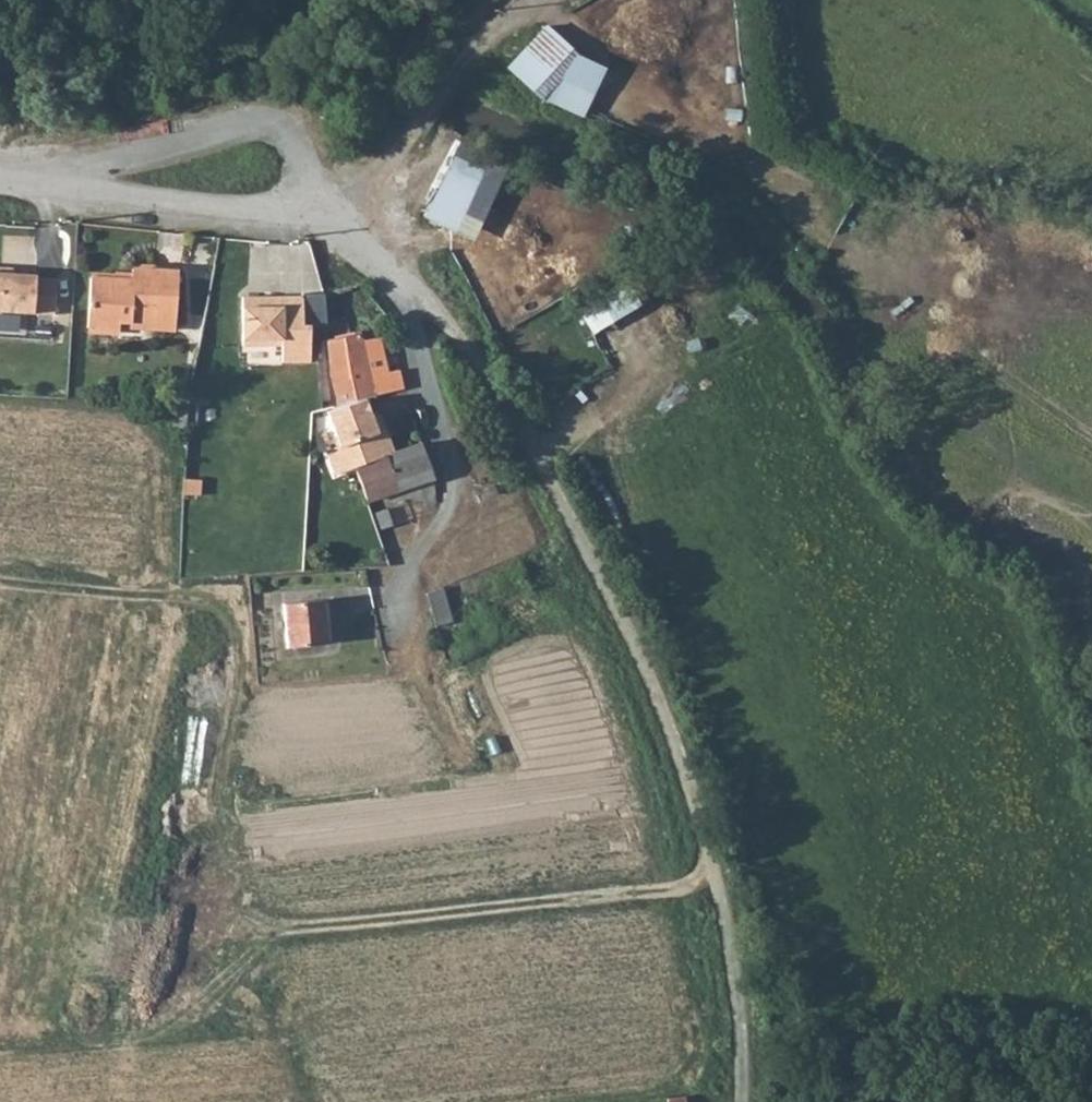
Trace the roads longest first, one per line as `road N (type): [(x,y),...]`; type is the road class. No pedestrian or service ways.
road 1 (track): [(741,1101),(734,975),(683,780),(635,649),(574,521),(470,351),(332,211)]
road 2 (unclassified): [(36,186),(271,123),(292,132),(332,211)]
road 3 (track): [(548,0),(493,37),(396,161),(332,211)]
road 4 (residential): [(332,211),(36,186)]
road 5 (residential): [(0,635),(157,646)]

